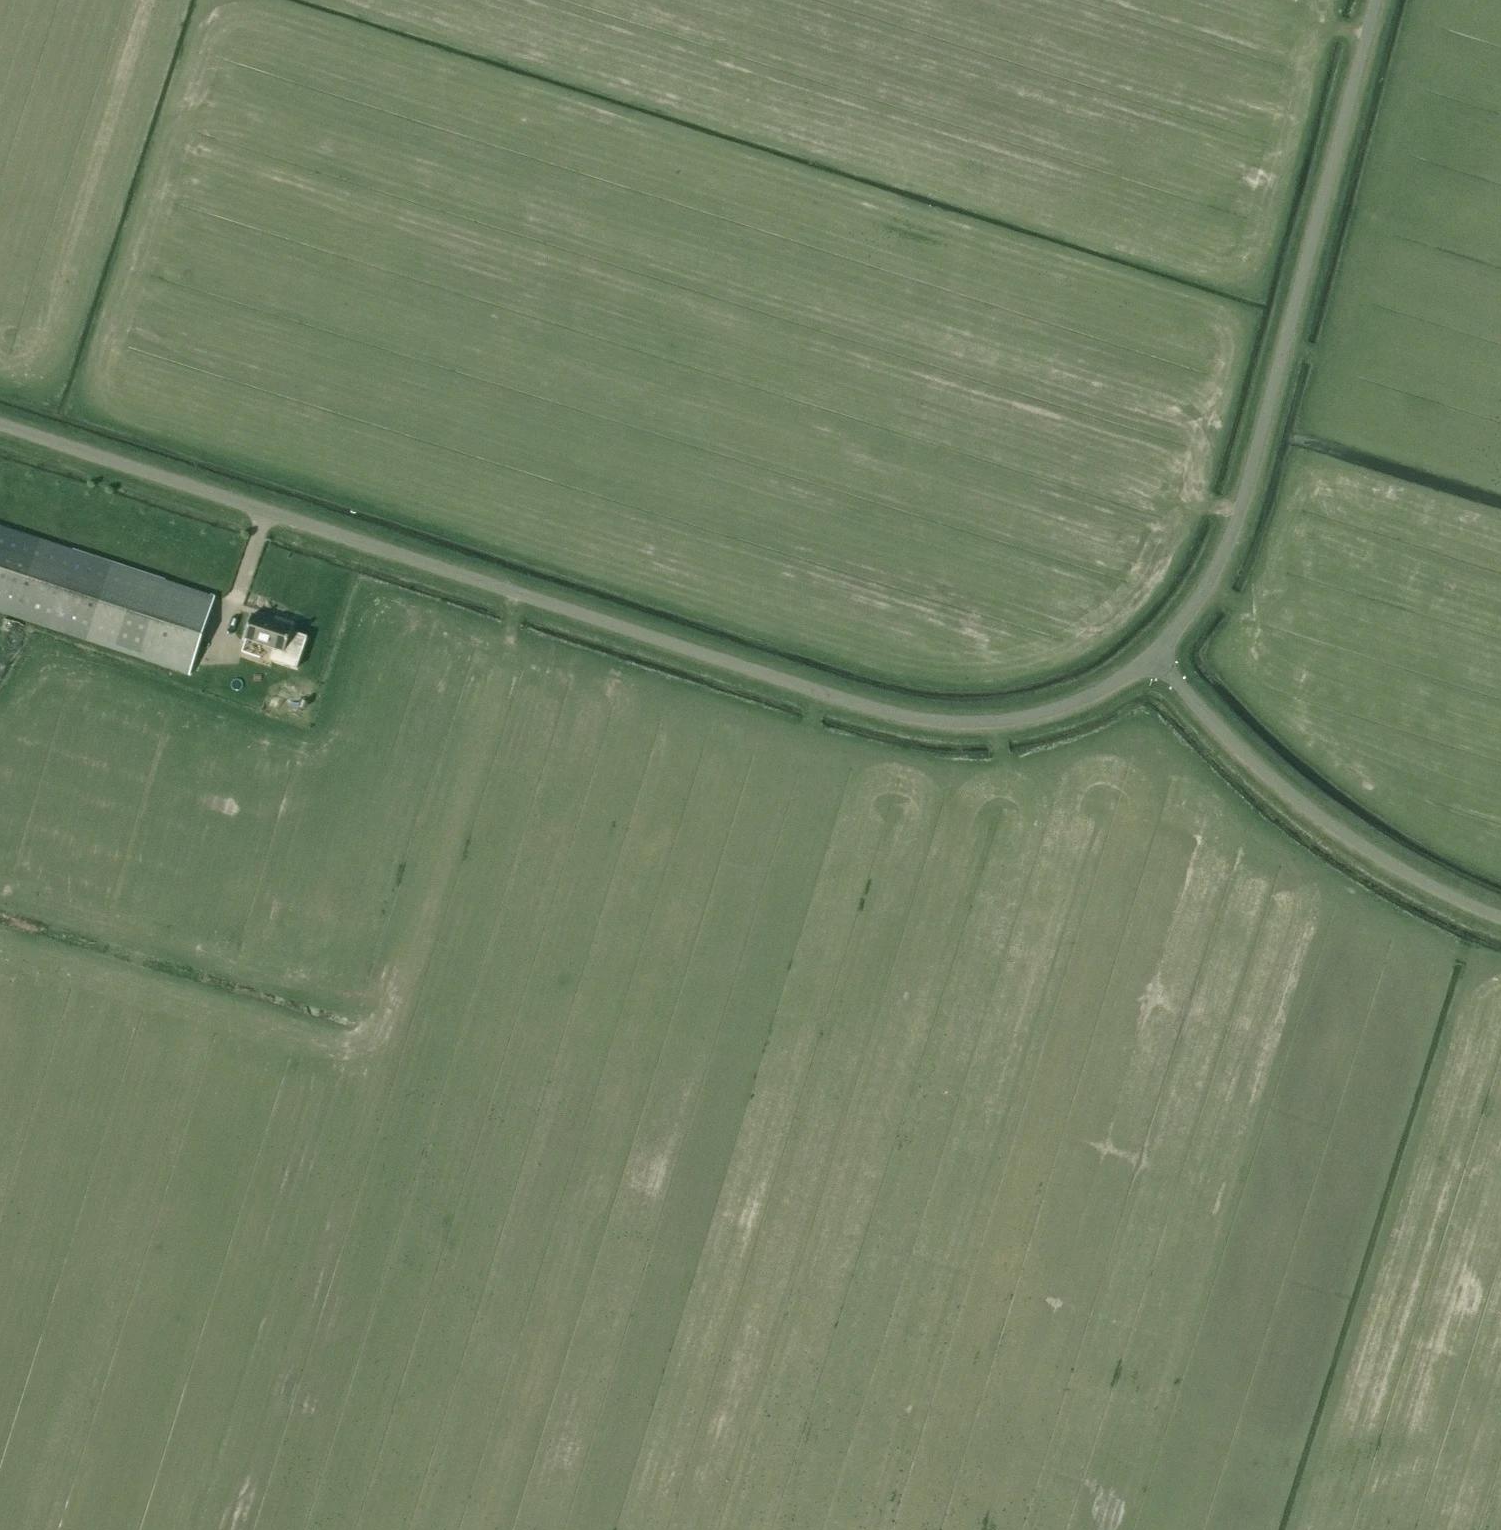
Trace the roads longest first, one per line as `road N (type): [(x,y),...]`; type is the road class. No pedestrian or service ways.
road 1 (unclassified): [(0,428),(901,715),(1010,719),(1105,689),(1149,656)]
road 2 (unclassified): [(1149,656),(1228,548),(1373,0)]
road 3 (unclassified): [(1500,914),(1458,899),(1311,810),(1149,656)]

